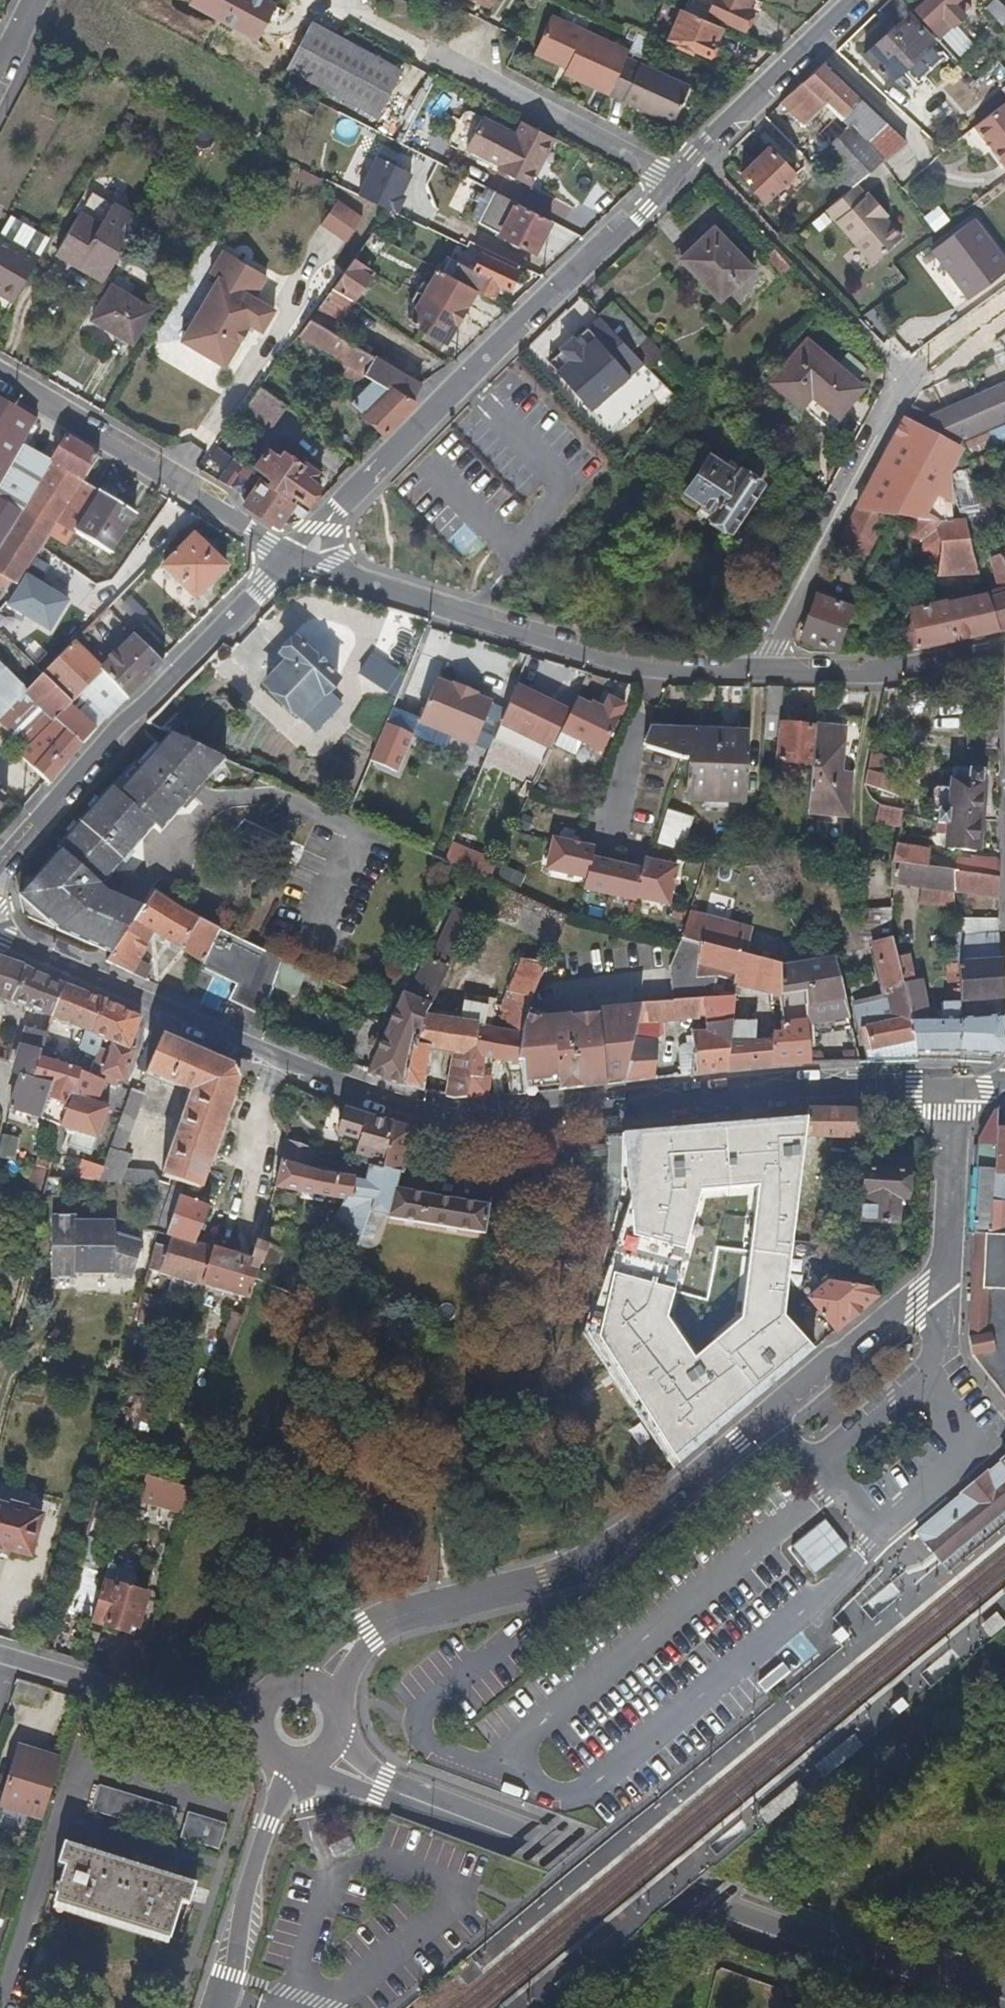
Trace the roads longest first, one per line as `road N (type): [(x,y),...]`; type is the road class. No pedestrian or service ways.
road 1 (unclassified): [(950,1089),(452,1118),(0,946)]
road 2 (unclassified): [(434,1608),(602,1556),(940,1278),(947,1261),(950,1089)]
road 3 (residential): [(854,0),(293,555)]
road 4 (residential): [(293,555),(575,653),(771,669),(1004,655)]
road 5 (unclassified): [(1004,1999),(758,1933),(382,1785),(330,1753)]
road 6 (residential): [(293,555),(0,861)]
road 7 (residential): [(0,378),(293,555)]
road 8 (residential): [(100,1684),(0,2007)]
road 9 (unclassified): [(220,2007),(290,1767)]
road 10 (unclassified): [(434,1608),(364,1623),(287,1684)]
road 11 (unclassified): [(255,1729),(100,1684)]
road 12 (unclassified): [(333,1702),(375,1640),(434,1608)]

